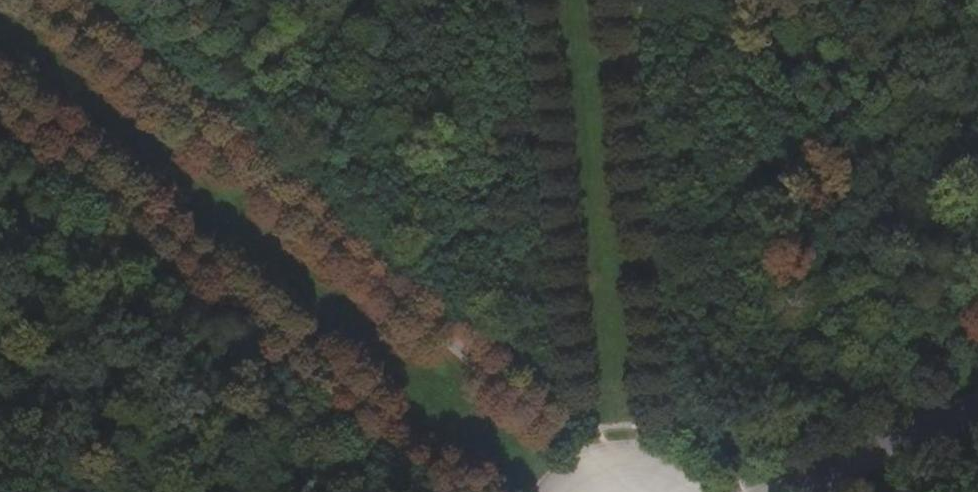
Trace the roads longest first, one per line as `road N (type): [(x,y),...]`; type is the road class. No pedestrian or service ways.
road 1 (unclassified): [(632,491),(57,0)]
road 2 (unclassified): [(0,102),(452,491)]
road 3 (track): [(631,0),(676,491)]
road 4 (track): [(514,0),(558,427)]
road 5 (unclassified): [(977,404),(775,491)]
road 6 (track): [(750,491),(715,457),(666,432),(558,427)]

